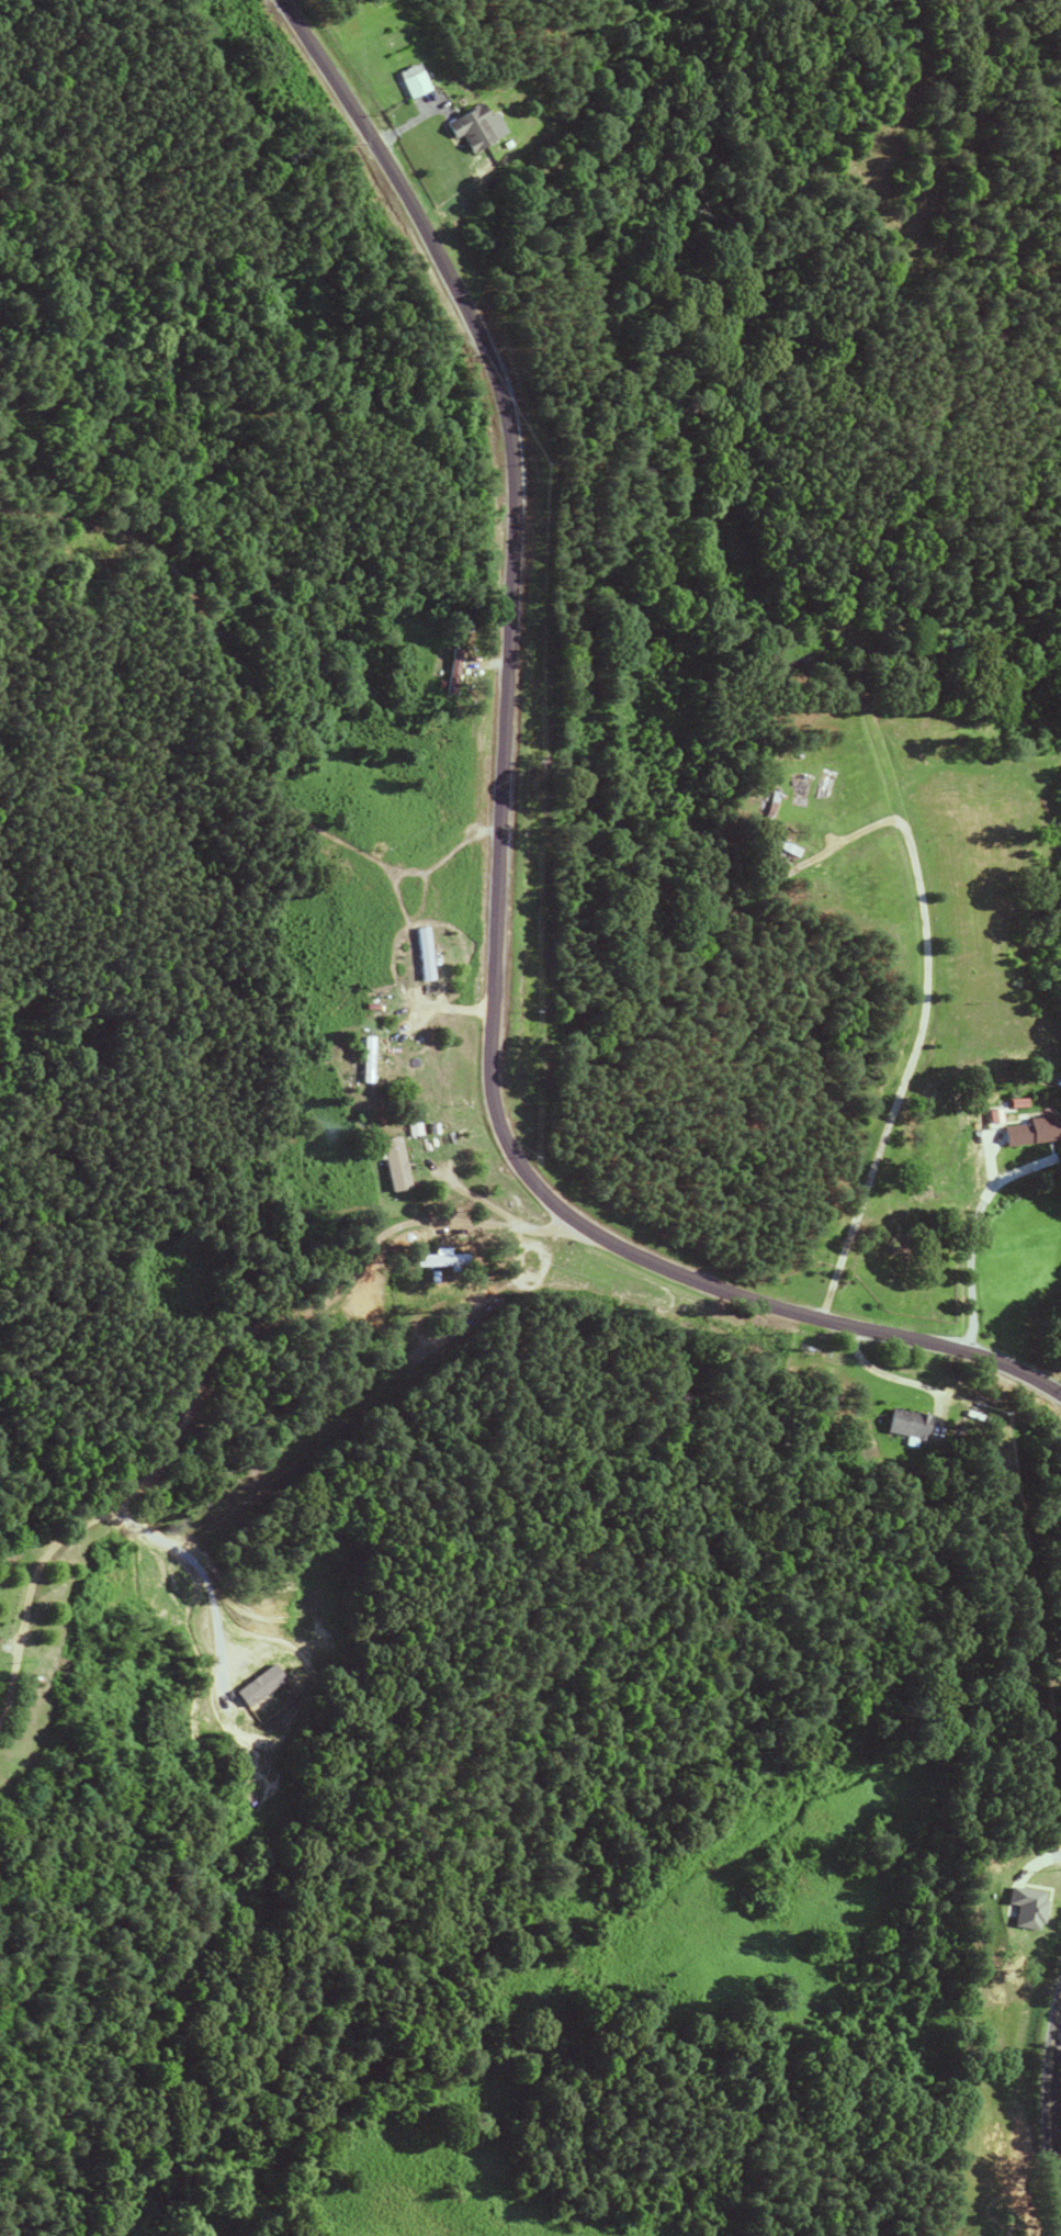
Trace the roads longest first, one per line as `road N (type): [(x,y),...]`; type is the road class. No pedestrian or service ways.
road 1 (residential): [(1060,1399),(967,1360),(654,1262),(513,1252),(503,1110),(548,951),(542,581),(530,513),(496,438),(503,404),(349,120),(272,0)]
road 2 (residential): [(0,1009),(18,1026),(397,1180),(513,1252)]
road 3 (residential): [(1060,2232),(1043,2070),(1060,1981)]

